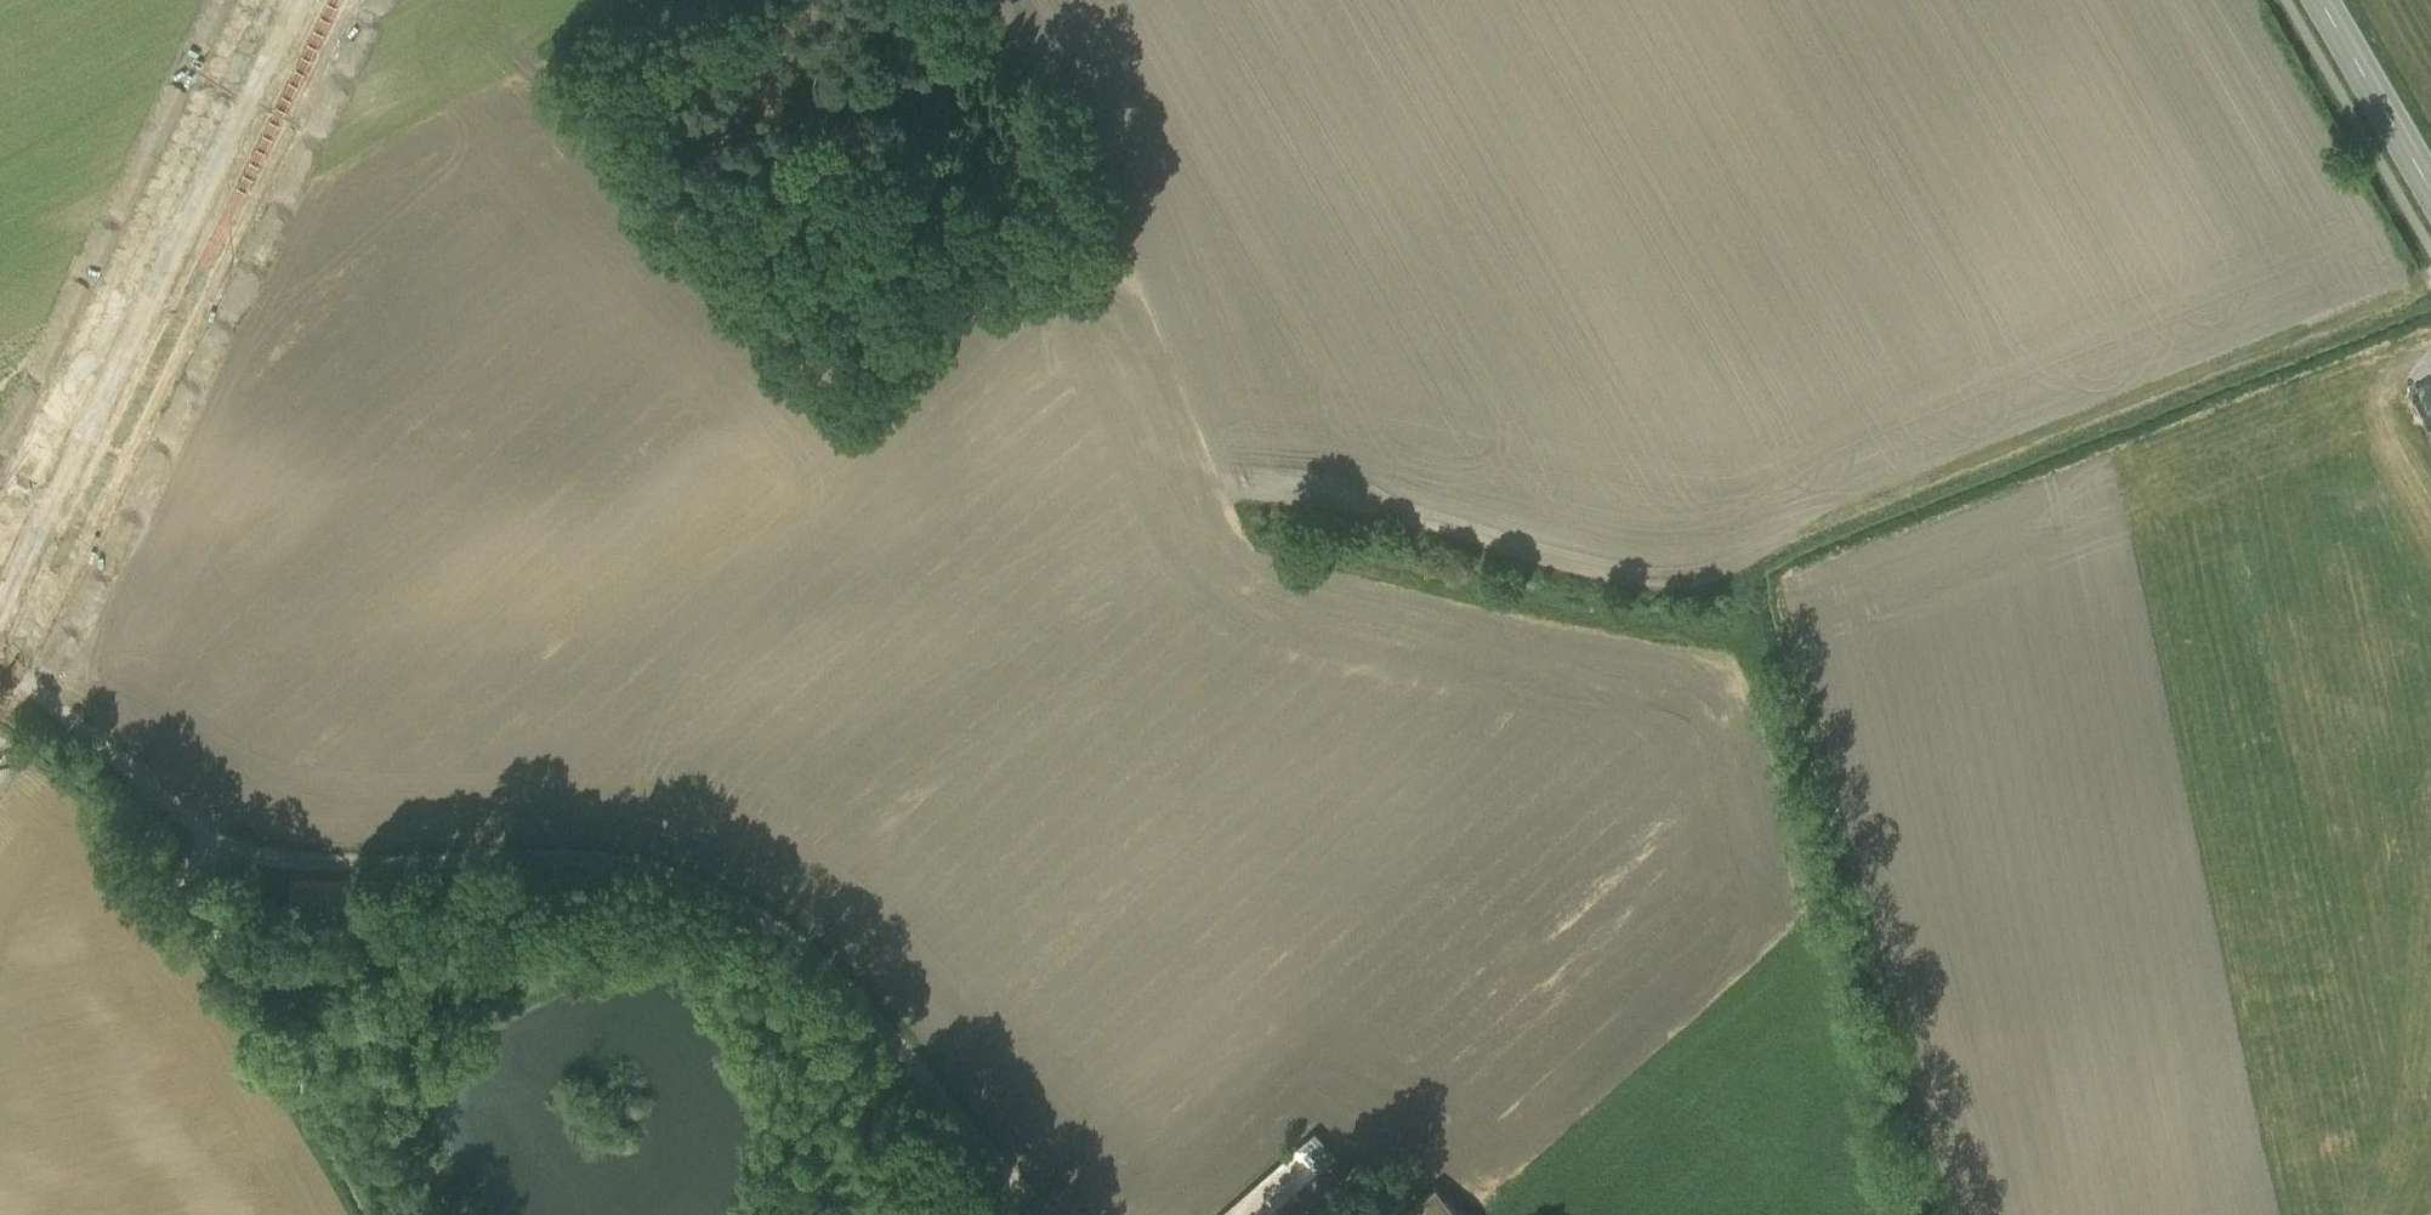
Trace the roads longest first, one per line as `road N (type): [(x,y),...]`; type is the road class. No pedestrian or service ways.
road 1 (track): [(0,660),(198,826),(288,854),(538,852),(643,869),(714,893),(832,960),(1063,1214)]
road 2 (tertiary): [(2320,0),(2430,190)]

